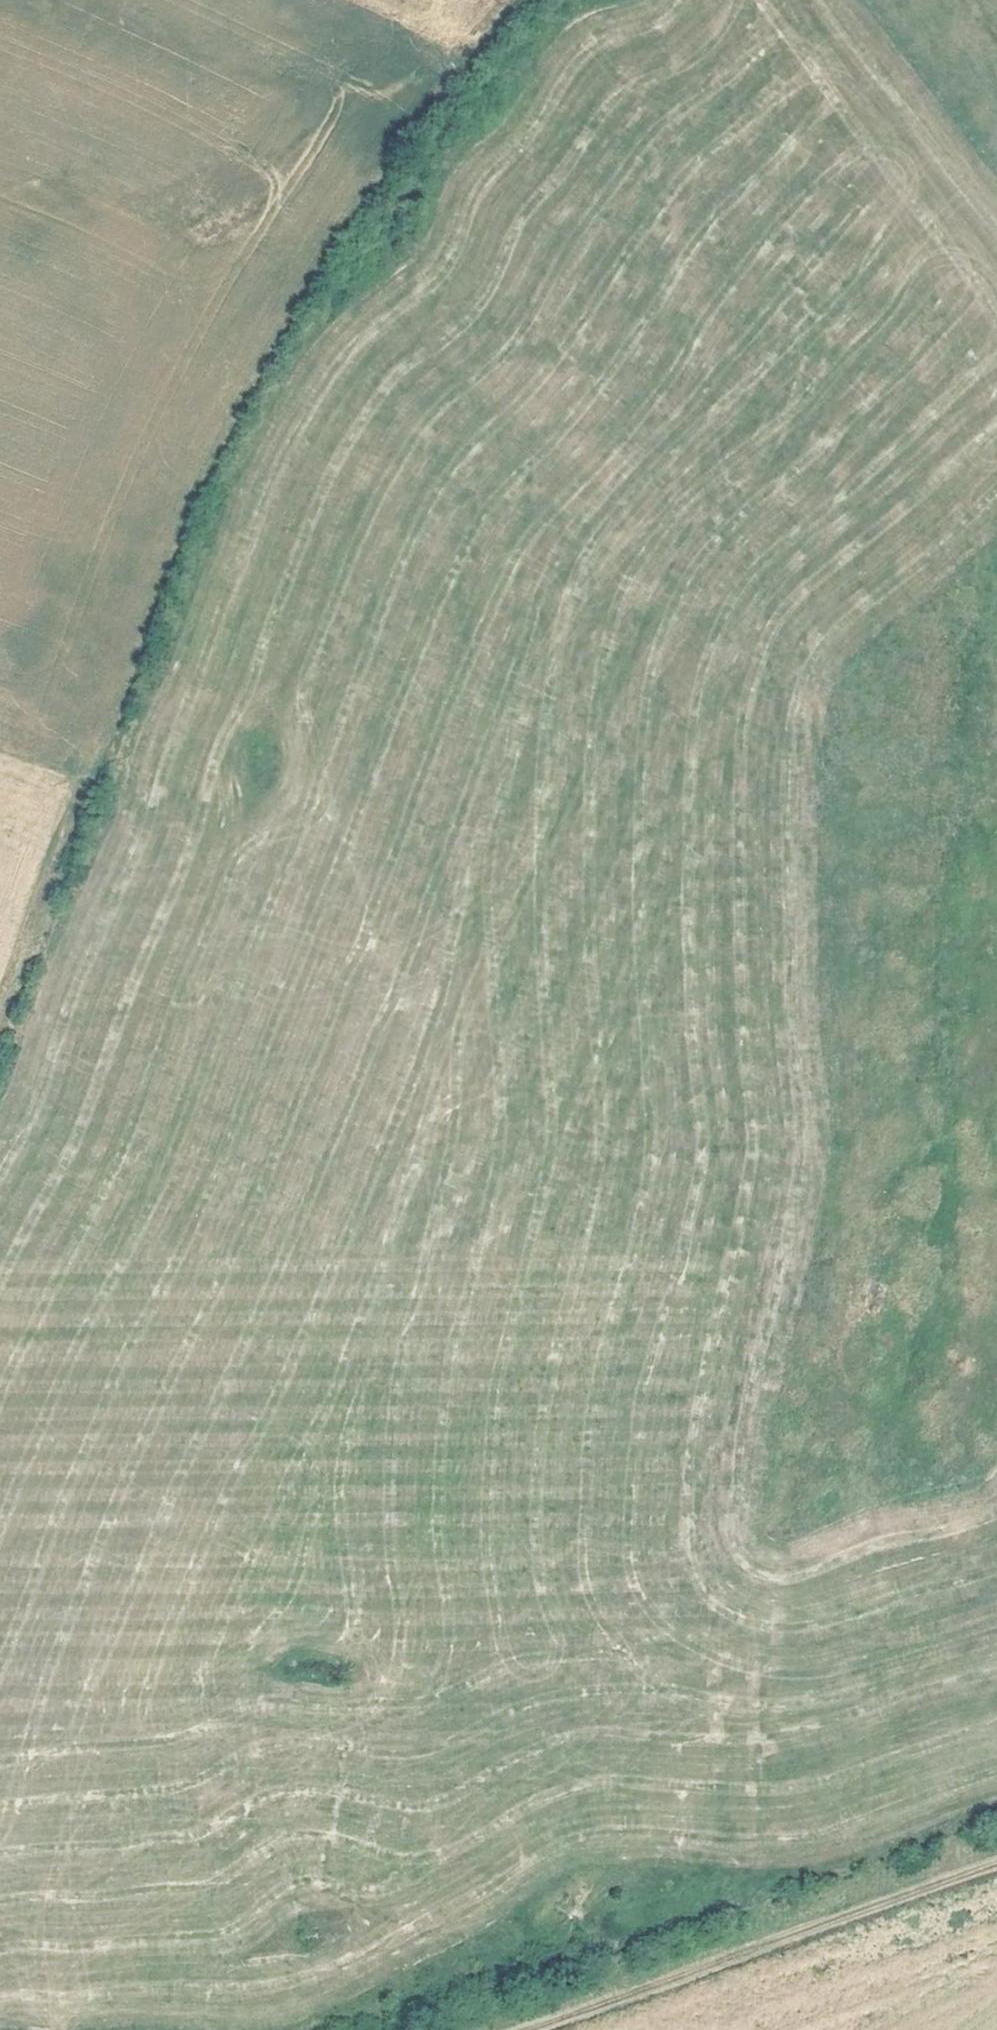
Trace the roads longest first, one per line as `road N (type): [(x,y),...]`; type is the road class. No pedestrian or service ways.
road 1 (track): [(523,2029),(996,1864)]
road 2 (track): [(0,1037),(88,781)]

